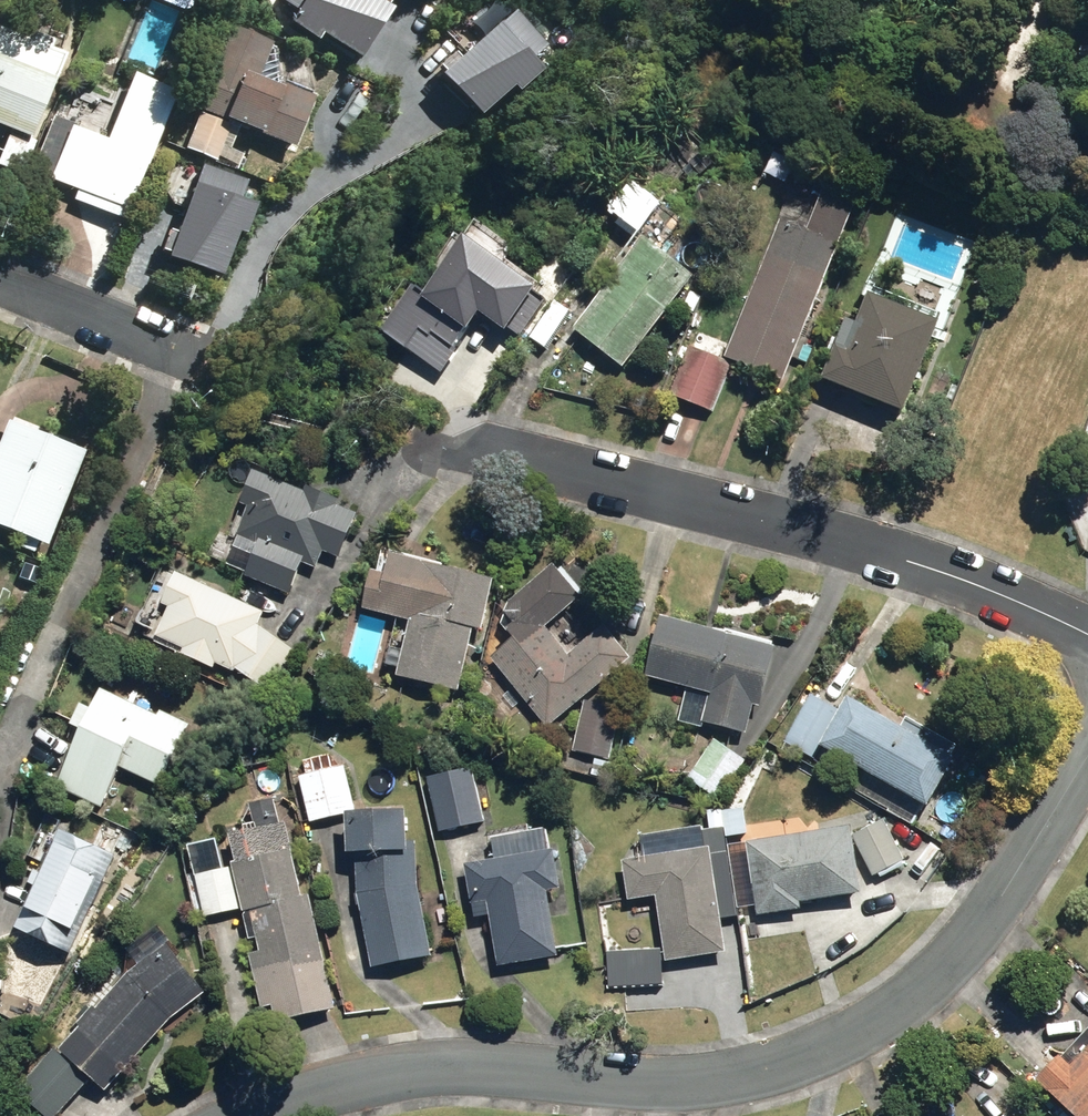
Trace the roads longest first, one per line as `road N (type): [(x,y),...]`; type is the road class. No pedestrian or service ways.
road 1 (residential): [(259,1115),(313,1092),(430,1071),(657,1086),(764,1076),(907,1007),(968,944),(1034,855),(1087,760)]
road 2 (residential): [(1087,637),(884,554),(413,439)]
road 3 (residential): [(0,277),(204,357)]

